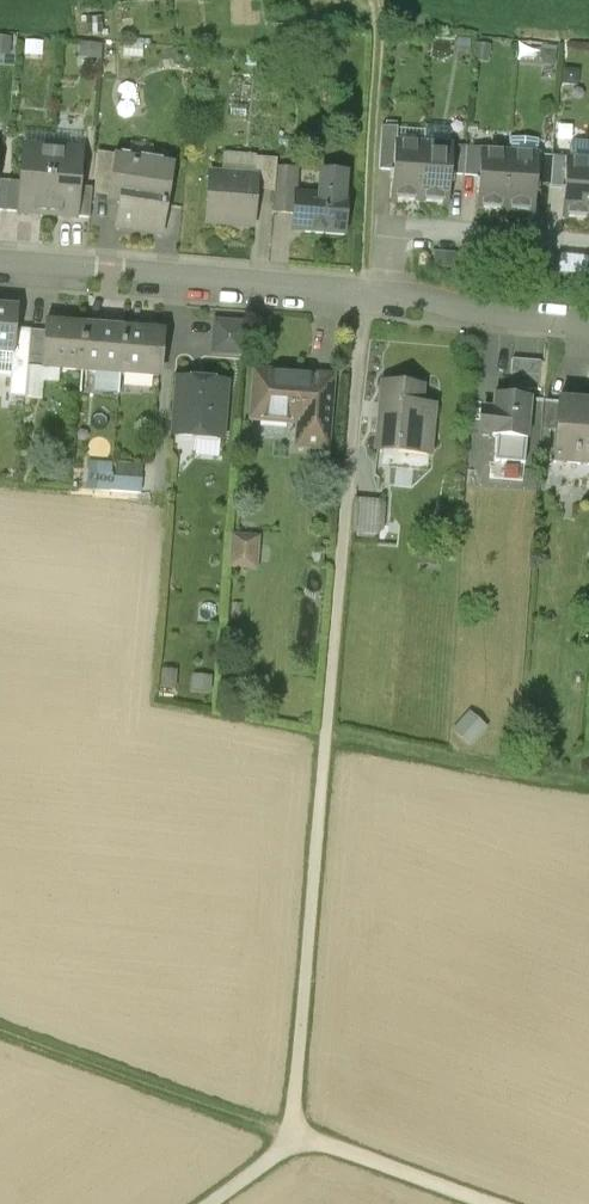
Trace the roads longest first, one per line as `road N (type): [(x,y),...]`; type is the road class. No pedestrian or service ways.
road 1 (track): [(374,294),(326,738),(297,1139),(275,1163),(209,1203)]
road 2 (track): [(0,1028),(478,1203)]
road 3 (residential): [(0,269),(374,294)]
road 4 (track): [(326,738),(588,794)]
road 5 (residential): [(374,294),(389,245),(405,233),(588,248)]
road 6 (residential): [(374,294),(588,320)]

